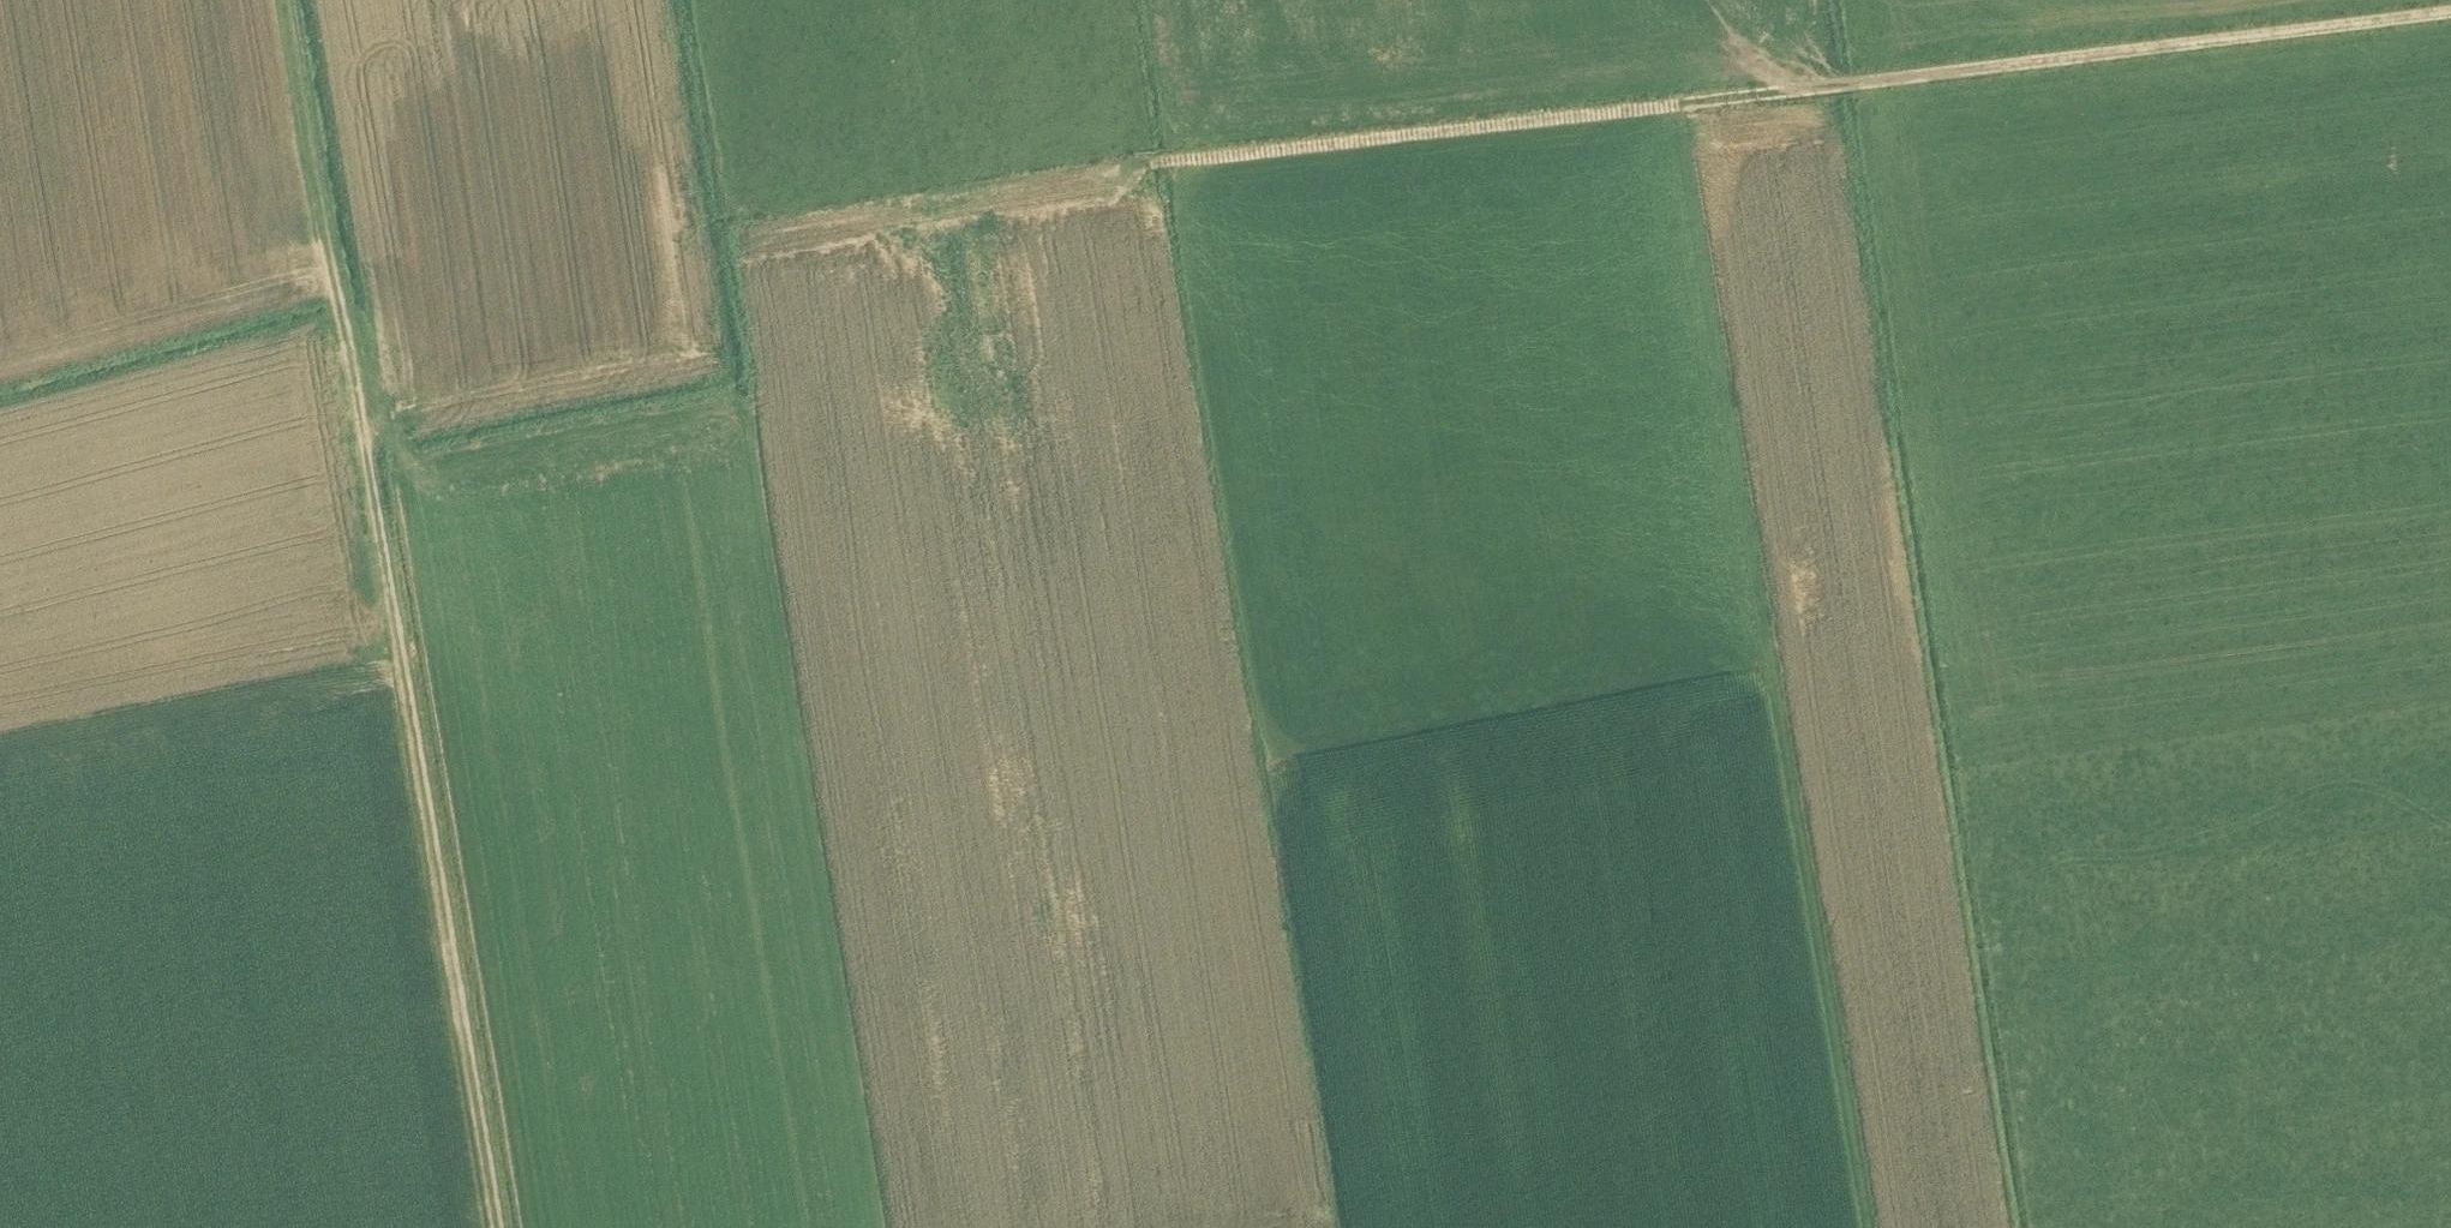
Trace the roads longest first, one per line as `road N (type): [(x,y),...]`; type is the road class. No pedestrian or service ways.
road 1 (track): [(2450,10),(1151,163)]
road 2 (track): [(496,1227),(363,437)]

